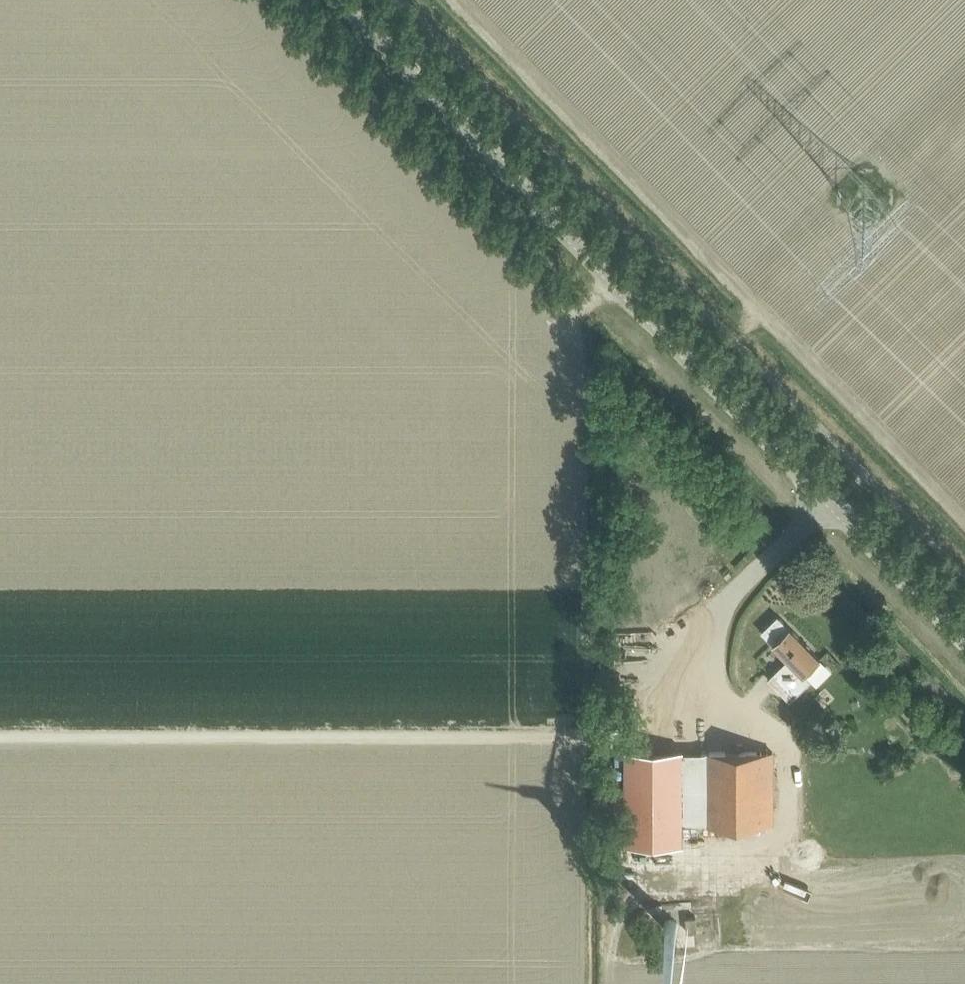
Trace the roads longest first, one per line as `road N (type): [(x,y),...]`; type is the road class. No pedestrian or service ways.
road 1 (unclassified): [(964,640),(338,0)]

